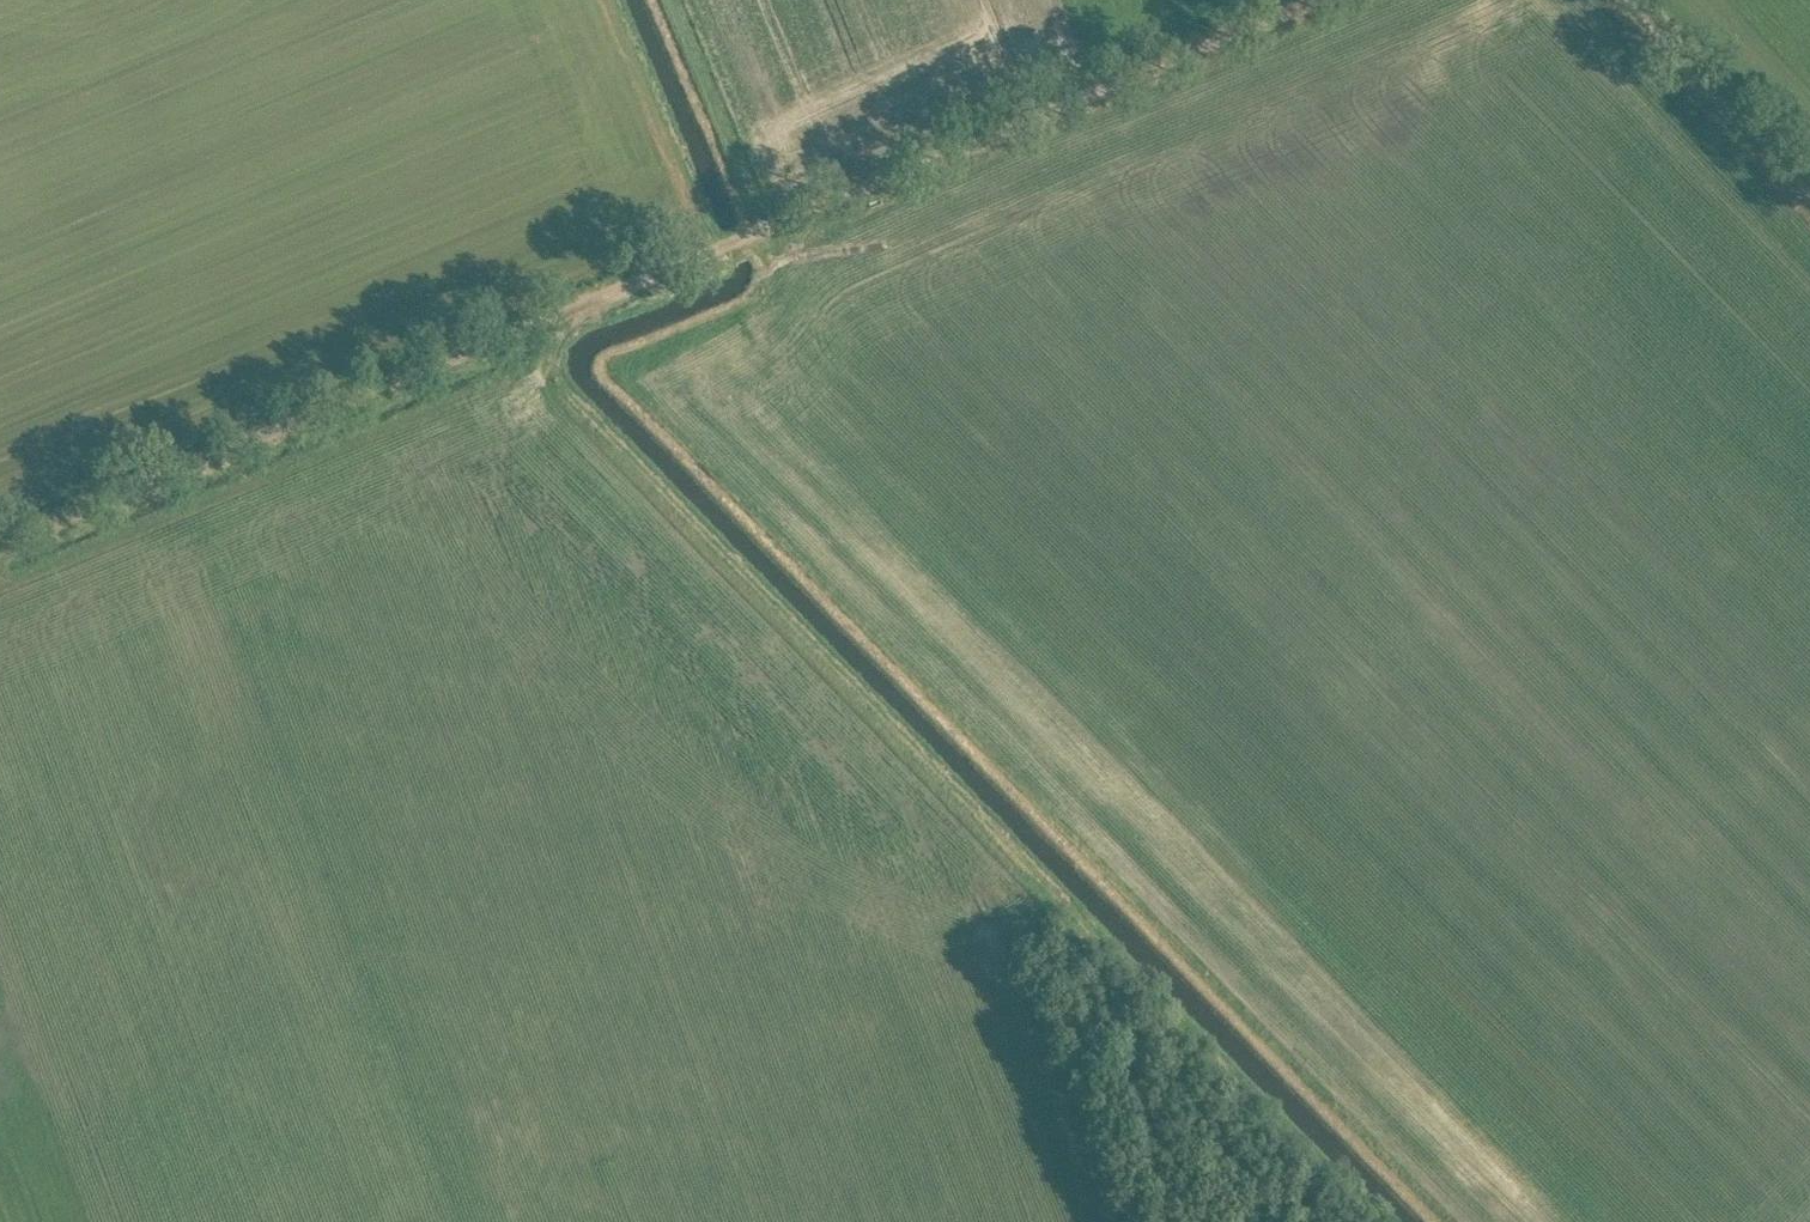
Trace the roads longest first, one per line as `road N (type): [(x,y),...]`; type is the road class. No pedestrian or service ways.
road 1 (track): [(1317,0),(0,545)]
road 2 (track): [(1809,190),(1627,0)]

